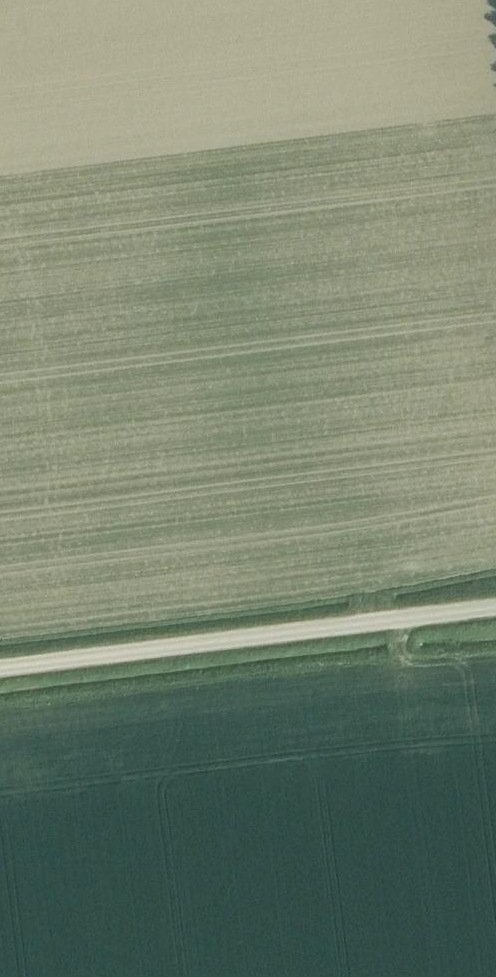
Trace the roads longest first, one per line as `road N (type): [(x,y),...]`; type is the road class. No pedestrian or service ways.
road 1 (unclassified): [(0,667),(495,606)]

